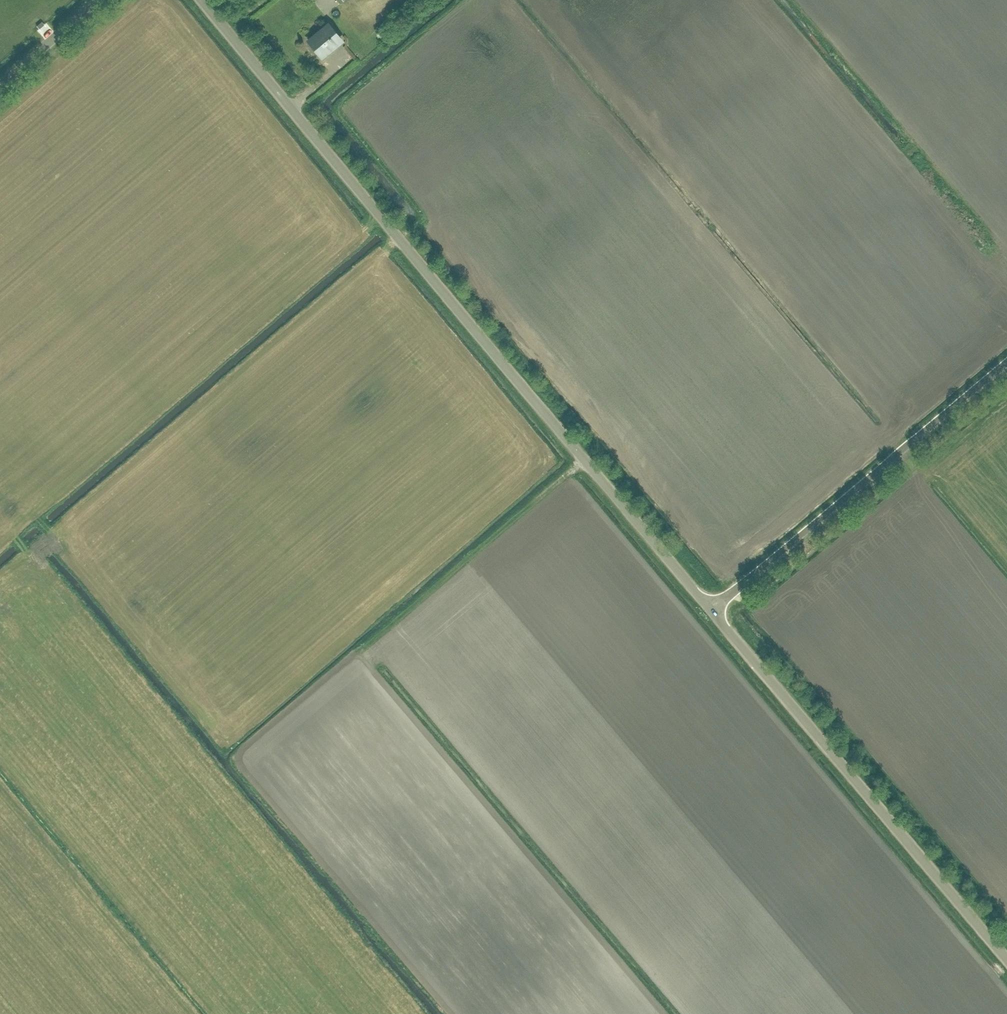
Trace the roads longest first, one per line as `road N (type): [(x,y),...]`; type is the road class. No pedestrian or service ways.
road 1 (tertiary): [(714,613),(201,0)]
road 2 (tertiary): [(1006,959),(714,613)]
road 3 (unclassified): [(714,613),(1006,363)]
road 4 (tertiary): [(0,79),(94,0)]

